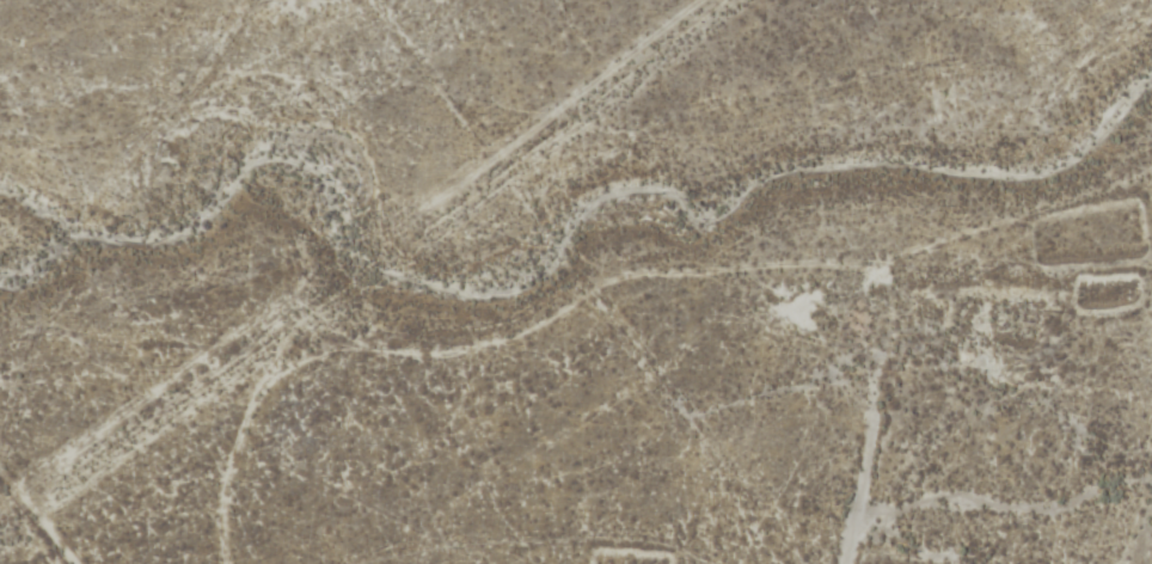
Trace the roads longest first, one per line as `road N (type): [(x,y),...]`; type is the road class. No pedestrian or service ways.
road 1 (track): [(848,563),(881,412)]

